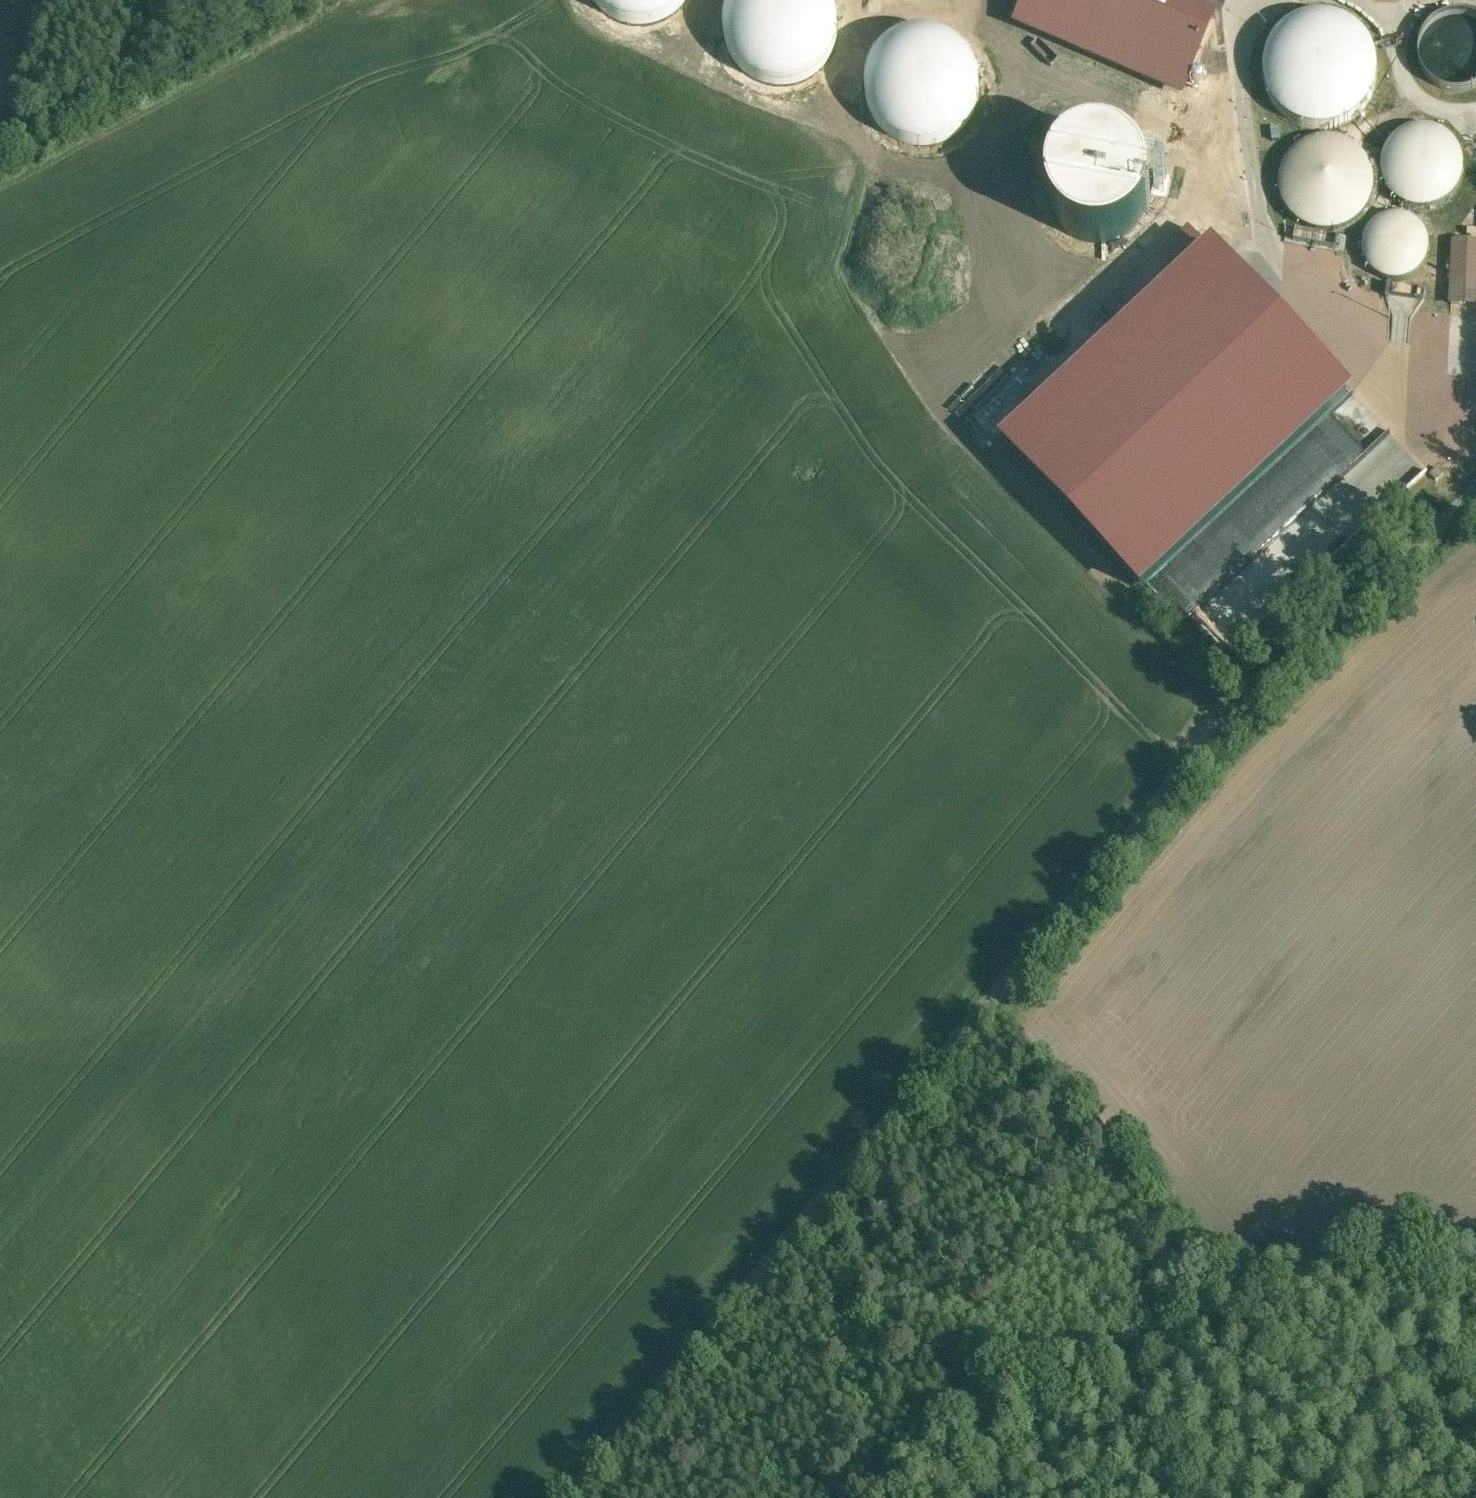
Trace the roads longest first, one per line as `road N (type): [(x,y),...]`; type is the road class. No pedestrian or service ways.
road 1 (residential): [(1475,485),(528,1497)]

